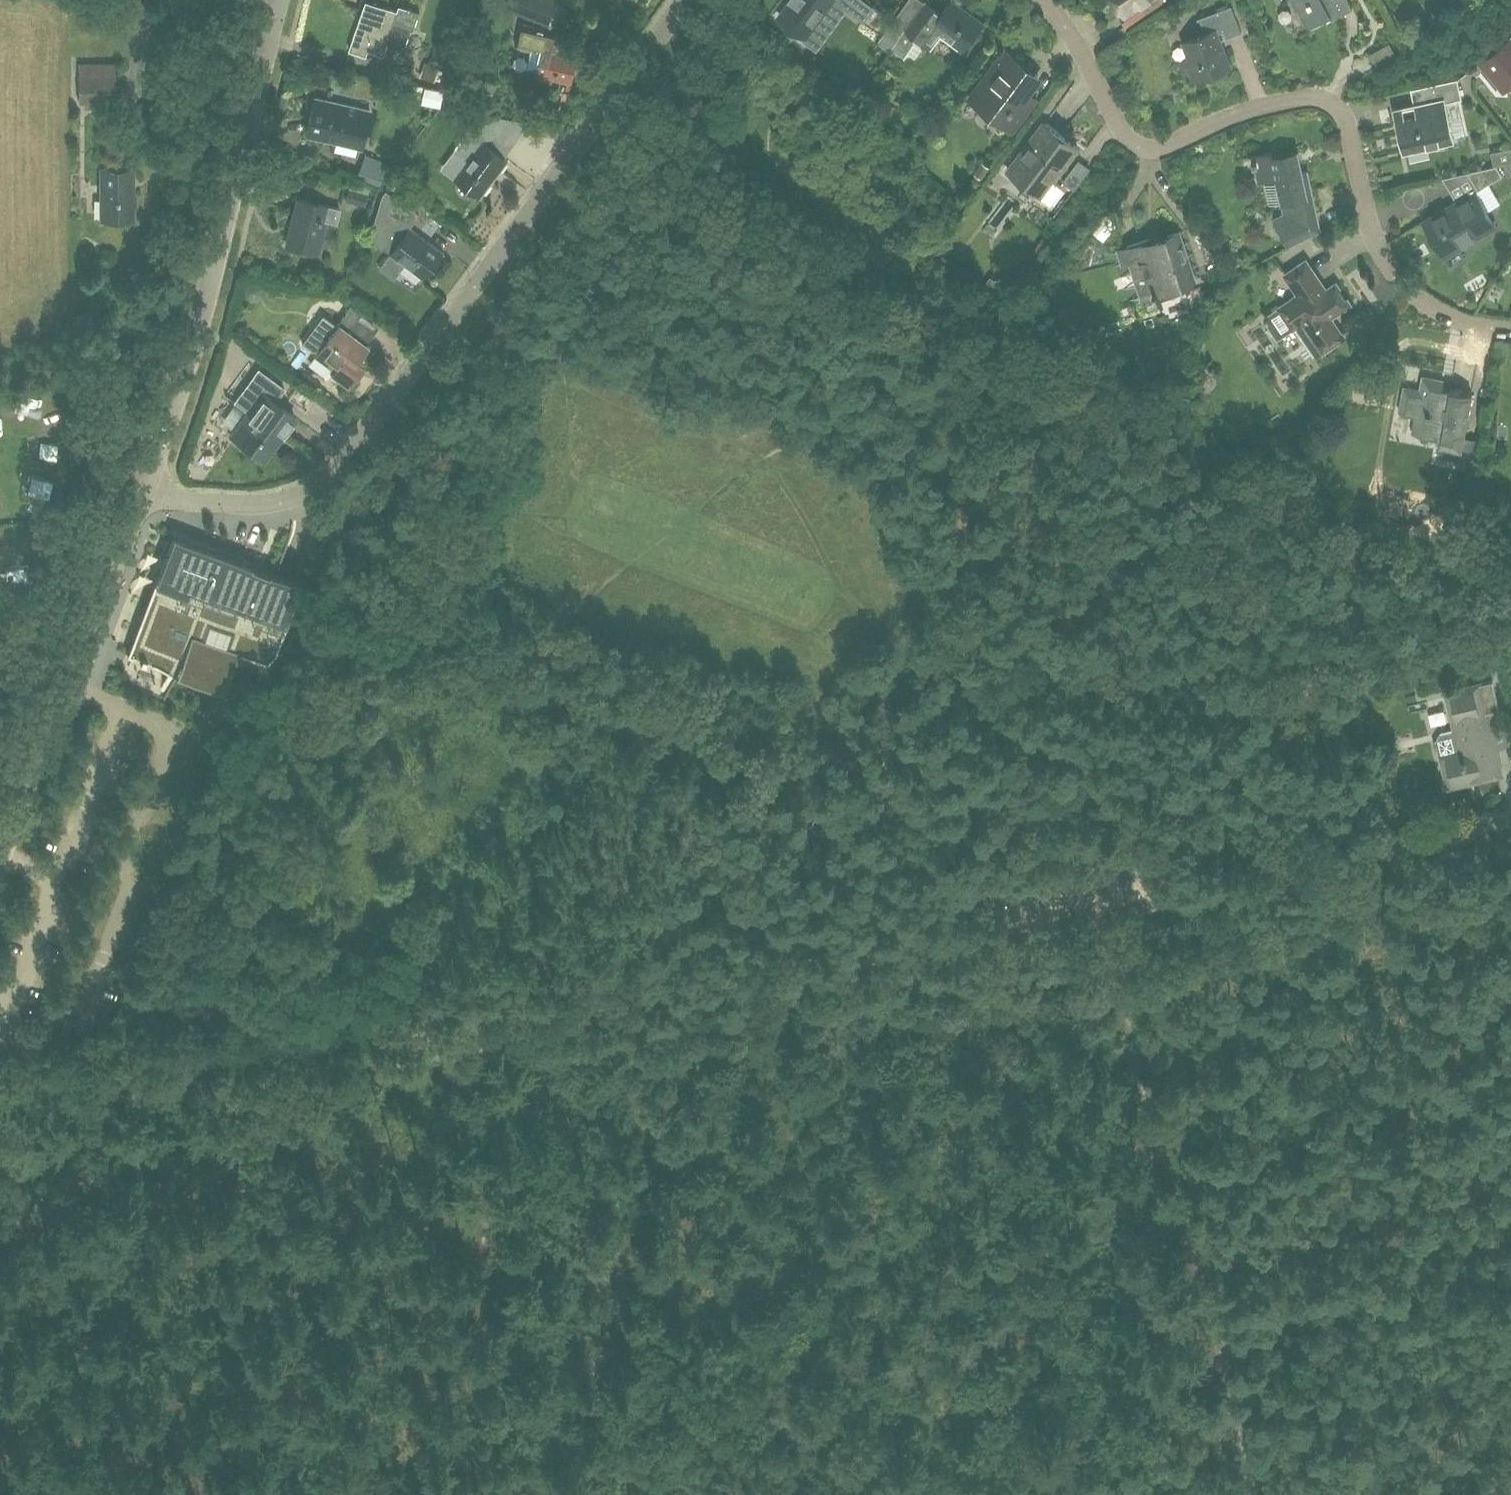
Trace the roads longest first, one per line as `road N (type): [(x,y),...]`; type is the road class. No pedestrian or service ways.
road 1 (track): [(0,1088),(810,966),(1343,866)]
road 2 (residential): [(143,496),(253,508),(320,485),(686,0)]
road 3 (track): [(498,1401),(926,1374),(1202,1340)]
road 4 (residential): [(1510,328),(1448,316),(1397,279),(1375,243),(1337,111),(1297,97),(1149,148),(1121,130),(1073,38),(1042,0)]
road 5 (residential): [(143,496),(205,307),(280,0)]
road 6 (track): [(1103,944),(1220,1399)]
road 7 (track): [(474,1052),(508,1494)]
road 8 (residential): [(0,868),(143,496)]
road 9 (track): [(1151,905),(1122,823),(1093,785),(998,703),(904,651)]
road 10 (unclassified): [(1343,866),(1510,827)]
road 11 (track): [(1220,1399),(1200,1442),(1140,1494)]

